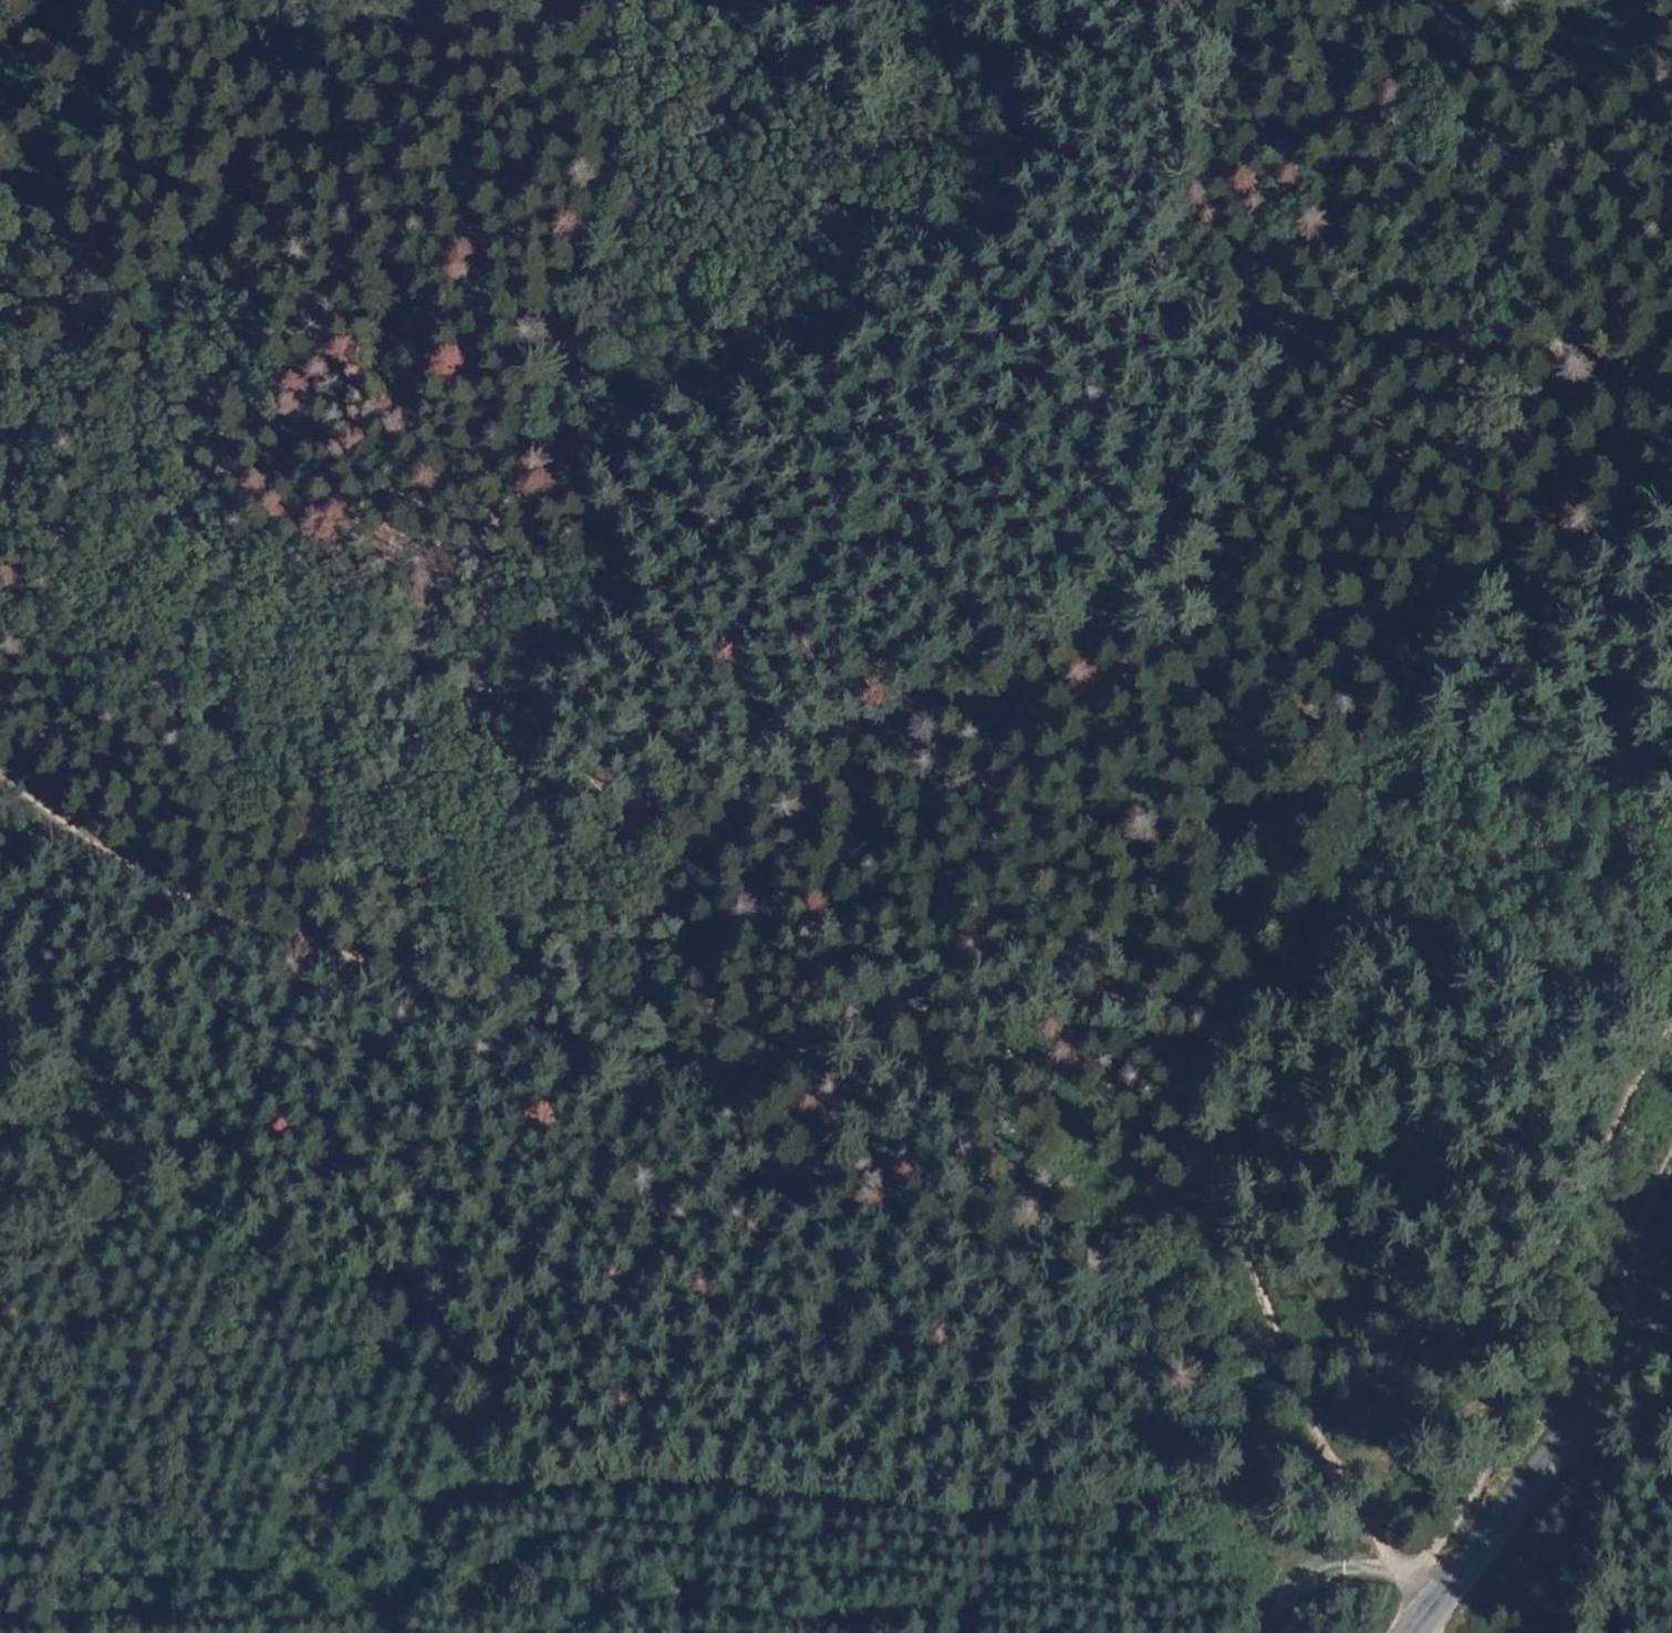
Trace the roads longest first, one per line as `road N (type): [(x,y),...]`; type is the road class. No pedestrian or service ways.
road 1 (track): [(0,785),(216,919),(429,1007),(669,1045),(781,1045),(947,993),(1028,978),(1101,989),(1157,1033),(1200,1102),(1238,1252),(1356,1478),(1399,1585)]
road 2 (track): [(1671,1031),(1535,1373),(1399,1585)]
road 3 (tertiary): [(1671,1297),(1420,1632)]
road 4 (track): [(544,0),(440,27),(290,0)]
road 5 (track): [(1281,1553),(1399,1585)]

